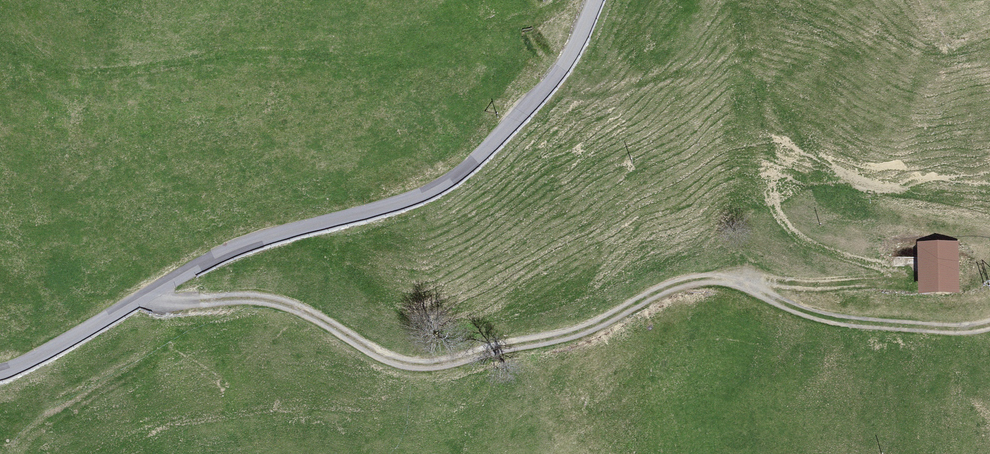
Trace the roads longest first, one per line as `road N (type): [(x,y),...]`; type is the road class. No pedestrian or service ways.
road 1 (track): [(128,304),(250,301),(294,310),(400,371),(569,338),(663,292),(708,282),(808,323),(871,329),(989,323)]
road 2 (unclassified): [(594,0),(544,92),(444,184),(220,256),(0,374)]

